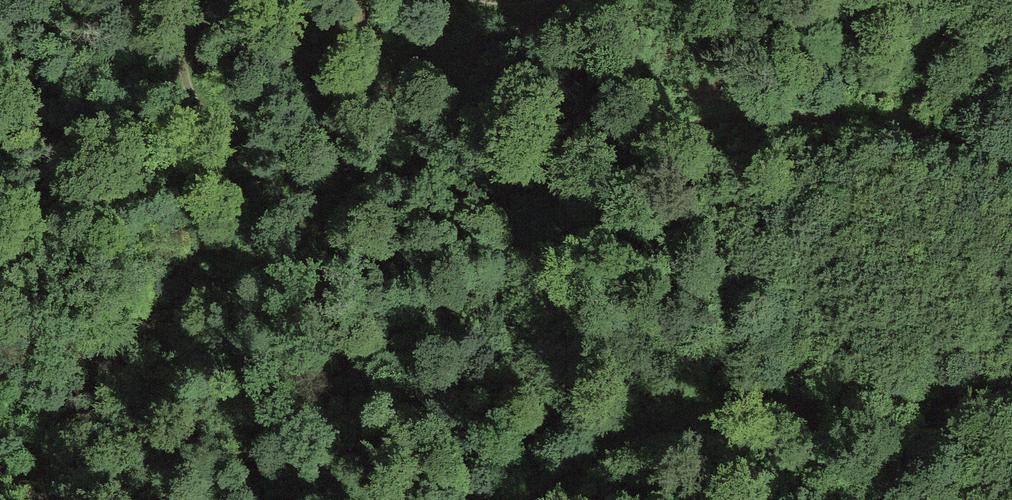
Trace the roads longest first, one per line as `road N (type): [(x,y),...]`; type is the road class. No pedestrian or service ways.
road 1 (track): [(1011,161),(856,124),(736,112),(431,234),(364,247),(332,238),(274,199),(193,98),(181,59),(203,0)]
road 2 (track): [(522,499),(655,421),(737,407),(1011,394)]
road 3 (track): [(299,0),(373,53),(428,59),(490,51),(524,36),(551,3)]

